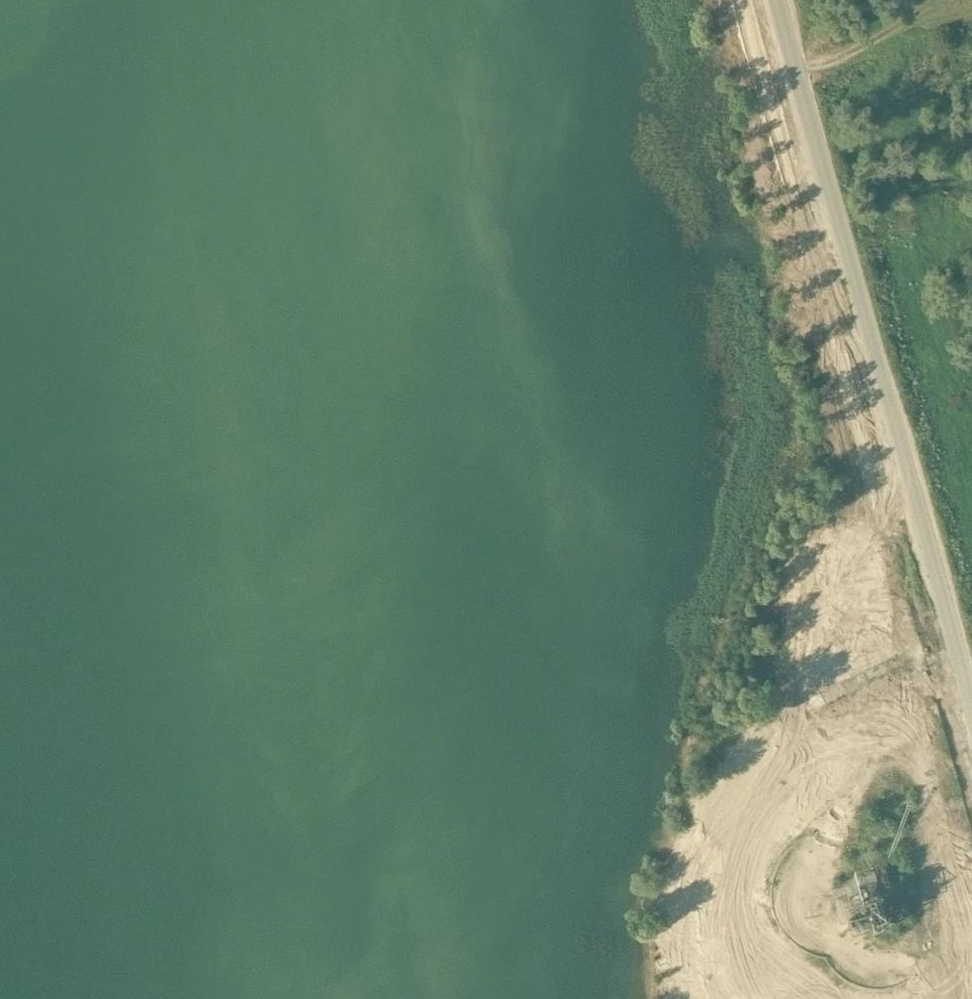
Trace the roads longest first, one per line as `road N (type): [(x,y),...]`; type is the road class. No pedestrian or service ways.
road 1 (unclassified): [(971,702),(782,0)]
road 2 (track): [(971,998),(898,736)]

